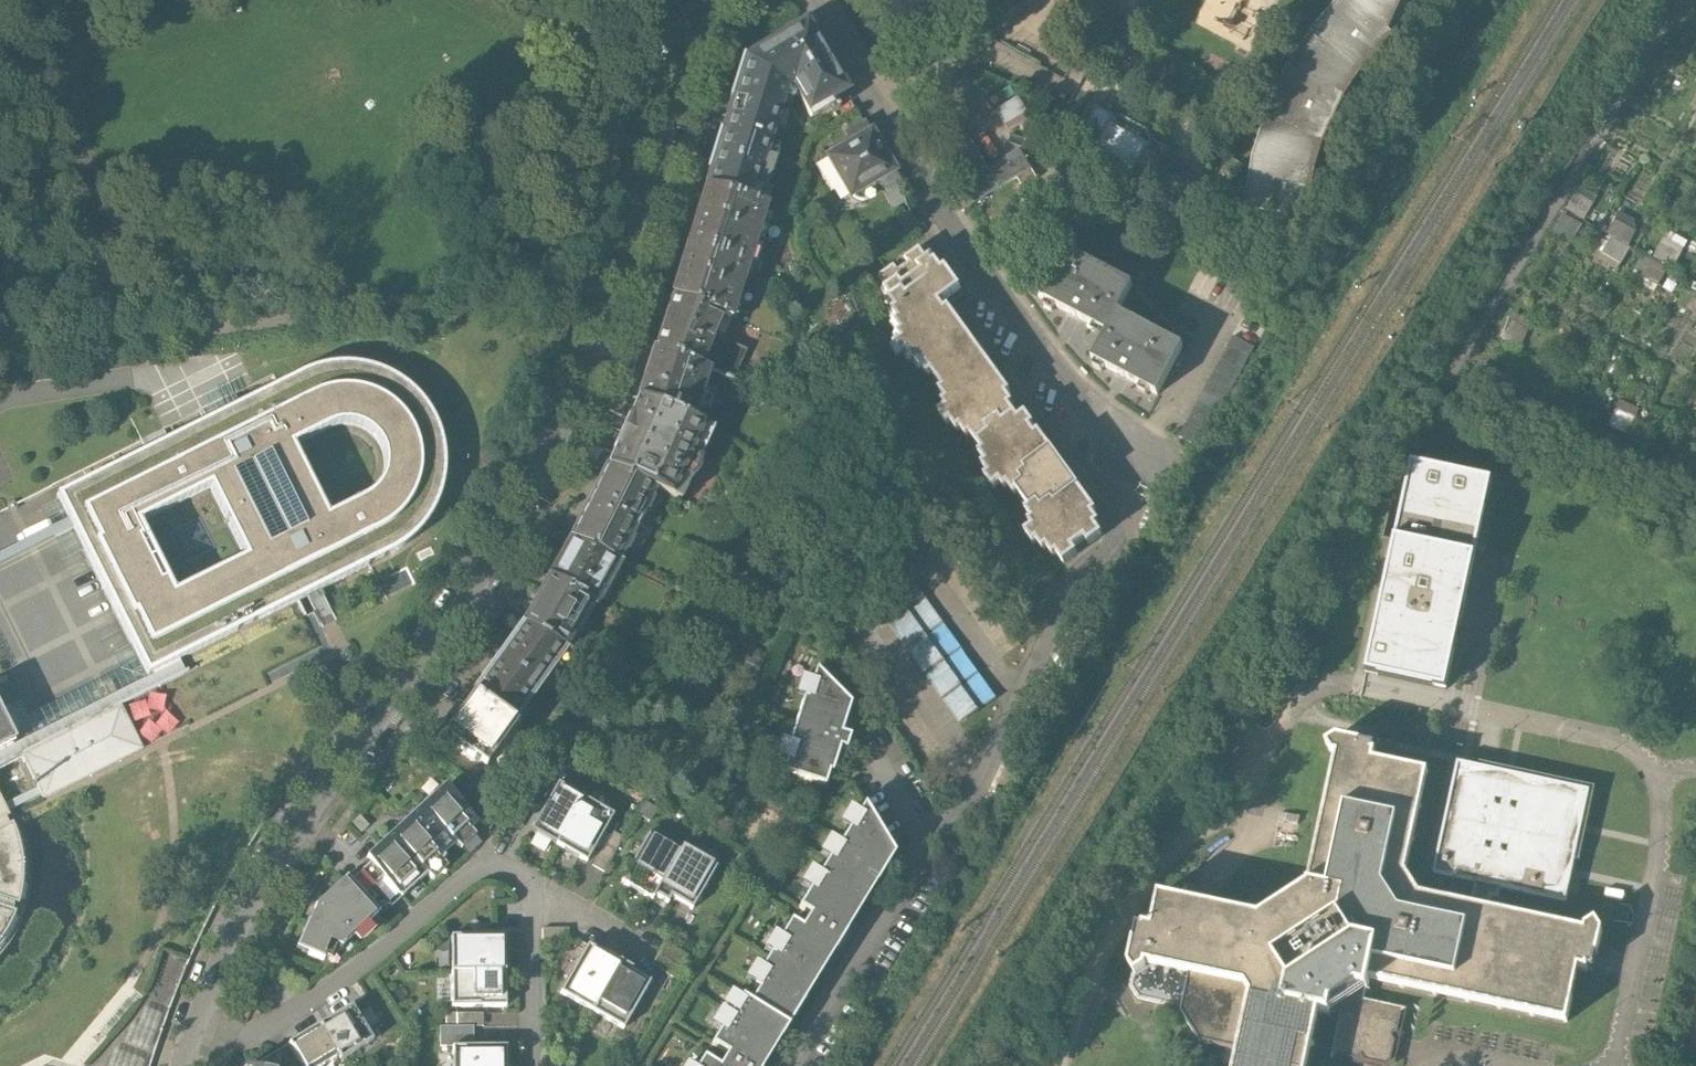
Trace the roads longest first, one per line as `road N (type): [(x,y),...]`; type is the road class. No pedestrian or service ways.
road 1 (residential): [(188,1056),(305,816),(502,538),(576,385),(701,0)]
road 2 (track): [(91,229),(115,320),(132,329),(332,302),(407,302),(515,319),(557,282),(569,219),(545,0)]
road 3 (residential): [(816,0),(965,246),(1141,473)]
road 4 (residential): [(1141,473),(1113,545),(1082,577),(965,808),(930,842)]
road 5 (residential): [(188,1056),(261,1028),(363,969),(498,861),(533,867)]
road 6 (residential): [(930,842),(796,1065)]
road 7 (track): [(71,0),(91,229)]
road 8 (residential): [(533,867),(540,883),(546,1065)]
road 9 (residential): [(533,867),(652,947)]

